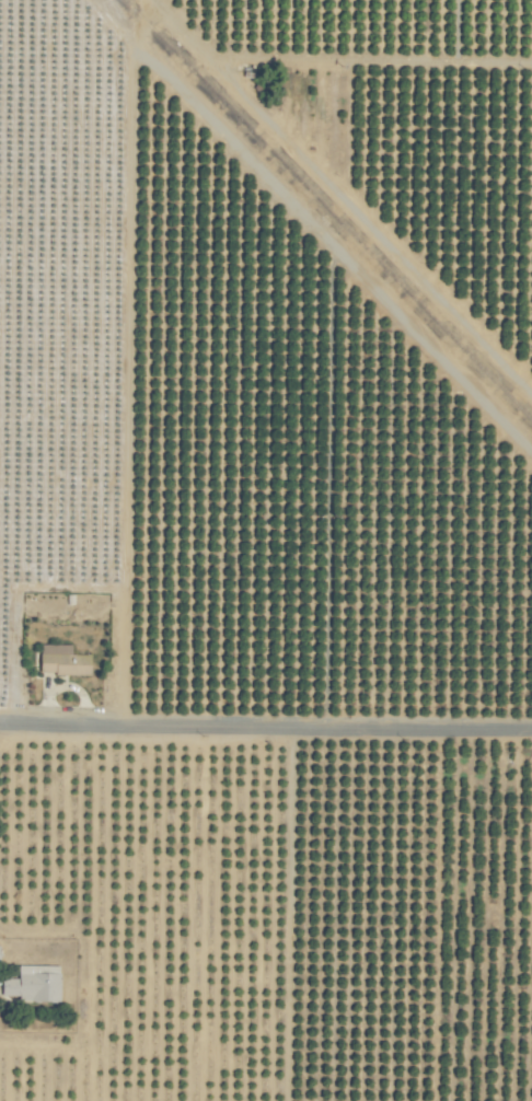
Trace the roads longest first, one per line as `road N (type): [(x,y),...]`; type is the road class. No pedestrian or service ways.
road 1 (residential): [(531,729),(0,723)]

